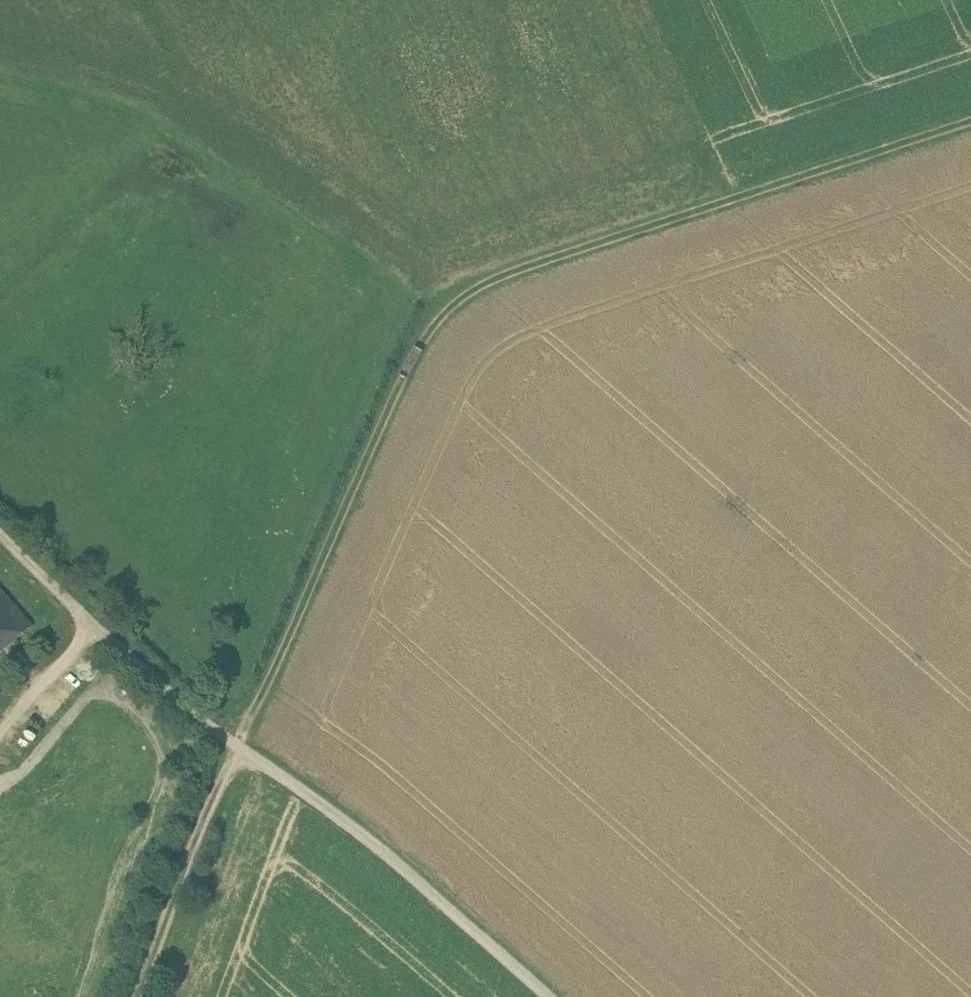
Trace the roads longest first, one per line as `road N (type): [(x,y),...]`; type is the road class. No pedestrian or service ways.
road 1 (track): [(970,122),(508,271),(453,298),(423,344),(237,743)]
road 2 (unclassified): [(0,535),(174,696),(384,848),(555,996)]
road 3 (track): [(139,996),(237,743)]

